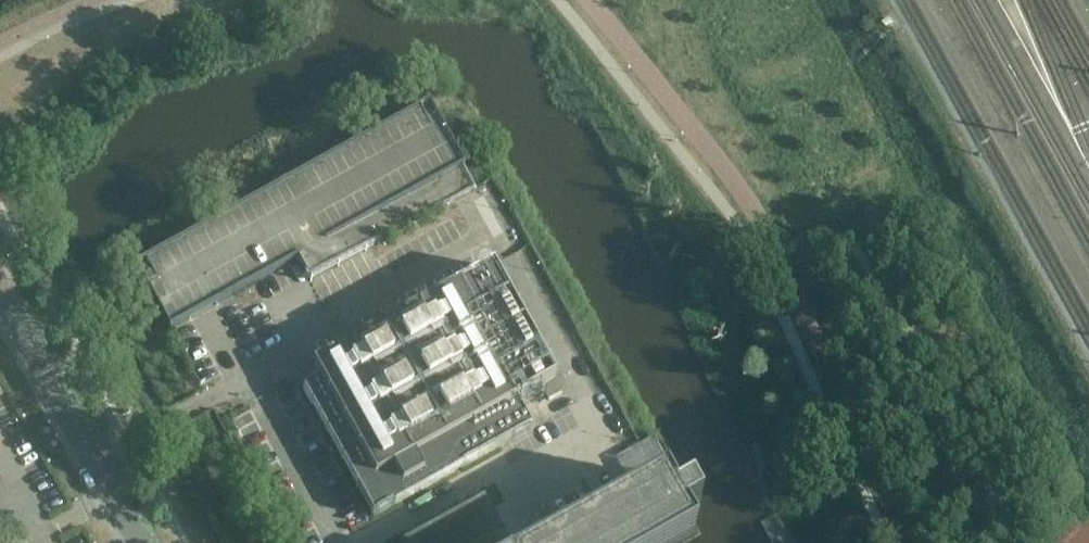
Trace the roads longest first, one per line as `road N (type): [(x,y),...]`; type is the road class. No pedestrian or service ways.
road 1 (unclassified): [(139,542),(0,294)]

